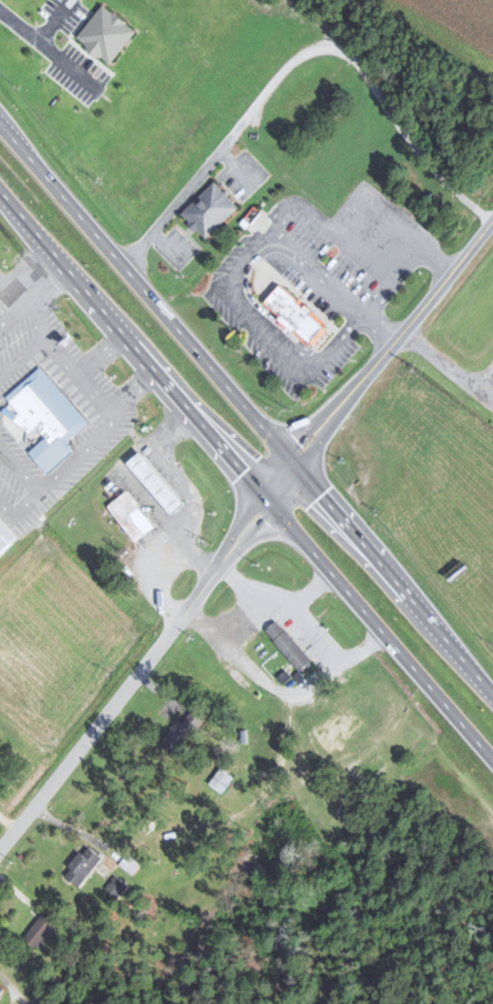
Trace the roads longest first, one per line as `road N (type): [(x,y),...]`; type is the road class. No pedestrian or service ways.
road 1 (trunk): [(492,690),(0,116)]
road 2 (trunk): [(0,189),(492,757)]
road 3 (residential): [(0,847),(270,503)]
road 4 (residential): [(270,503),(492,224)]

